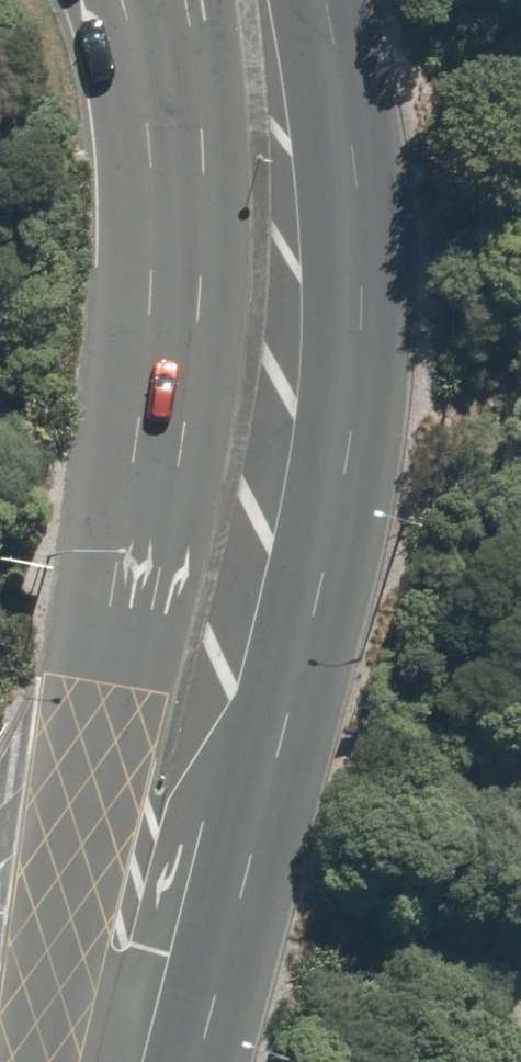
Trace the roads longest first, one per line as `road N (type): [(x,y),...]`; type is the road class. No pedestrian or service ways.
road 1 (secondary): [(323,0),(348,137),(358,260),(350,421),(328,553),(257,757),(130,998)]
road 2 (secondary): [(130,998),(129,667),(180,245),(165,0)]

